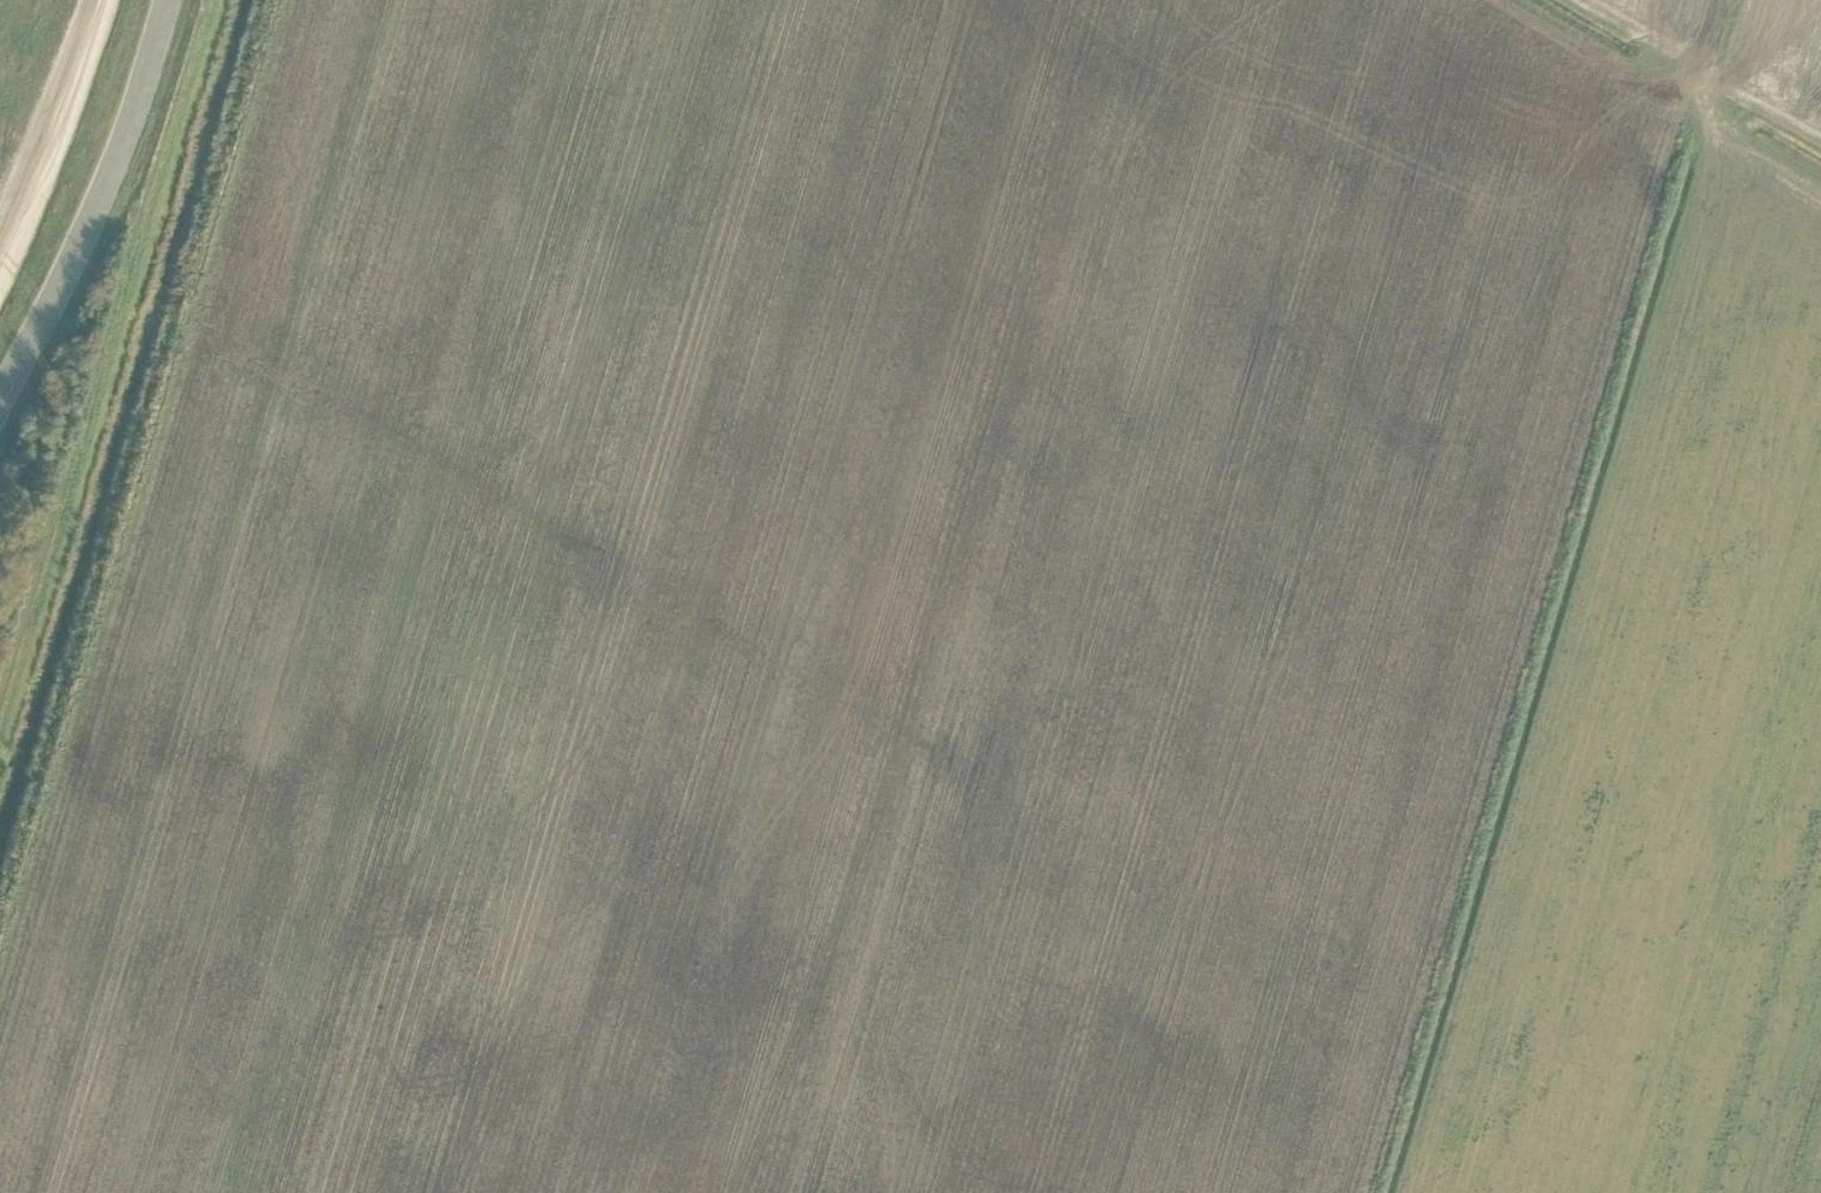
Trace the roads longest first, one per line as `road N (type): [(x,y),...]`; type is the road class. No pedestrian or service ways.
road 1 (track): [(0,239),(91,0)]

